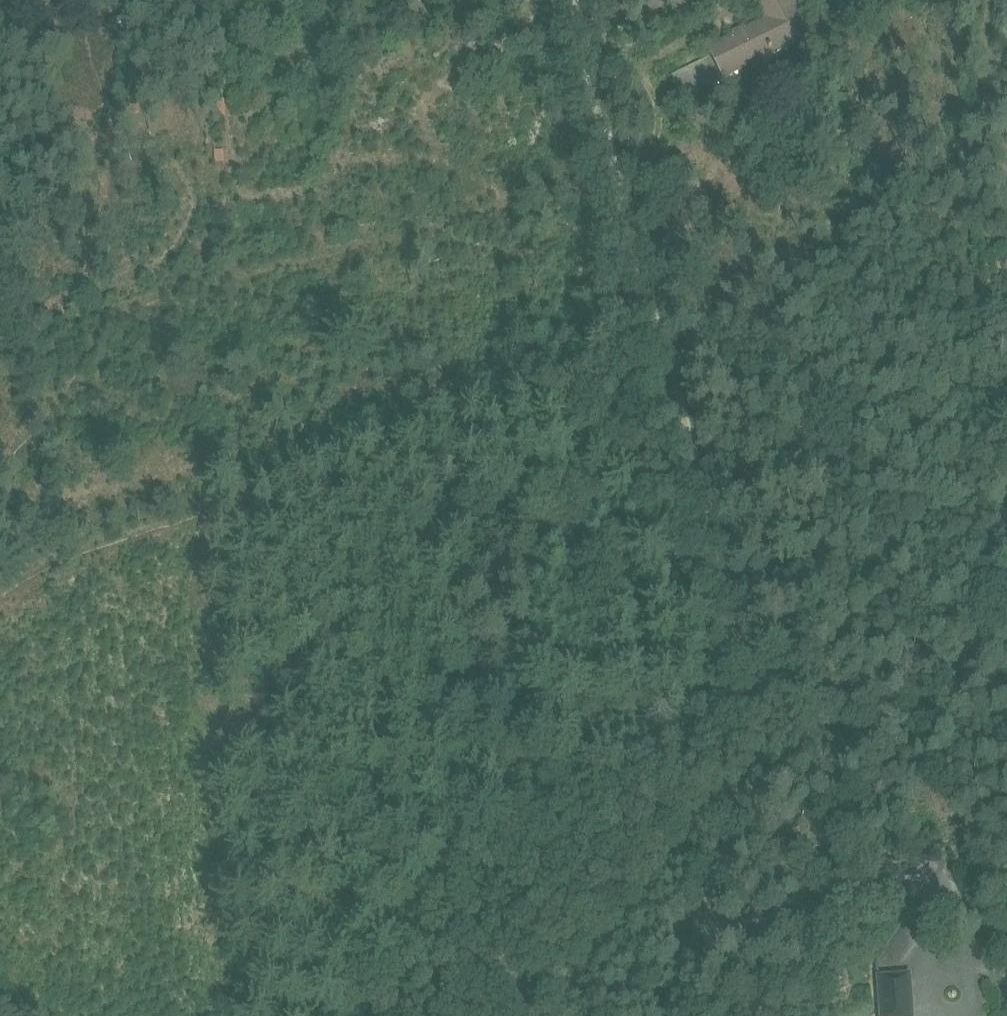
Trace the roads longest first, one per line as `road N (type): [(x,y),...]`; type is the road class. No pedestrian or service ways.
road 1 (track): [(673,1015),(738,833),(757,729),(573,0)]

